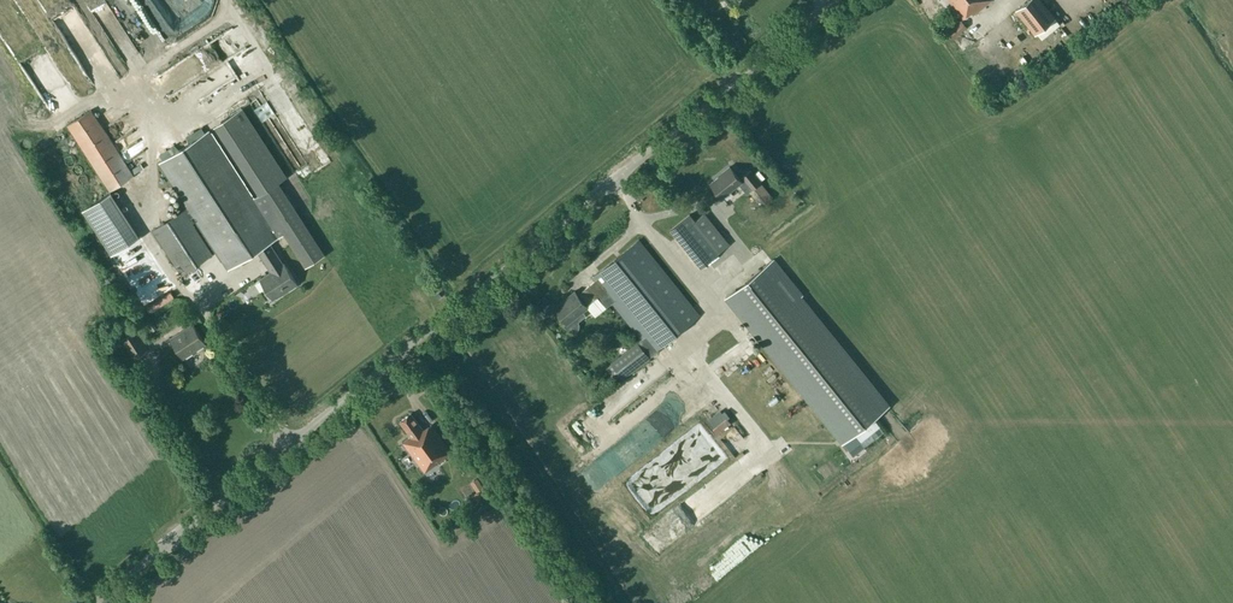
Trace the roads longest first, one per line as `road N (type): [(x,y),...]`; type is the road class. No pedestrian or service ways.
road 1 (unclassified): [(92,602),(834,0)]

